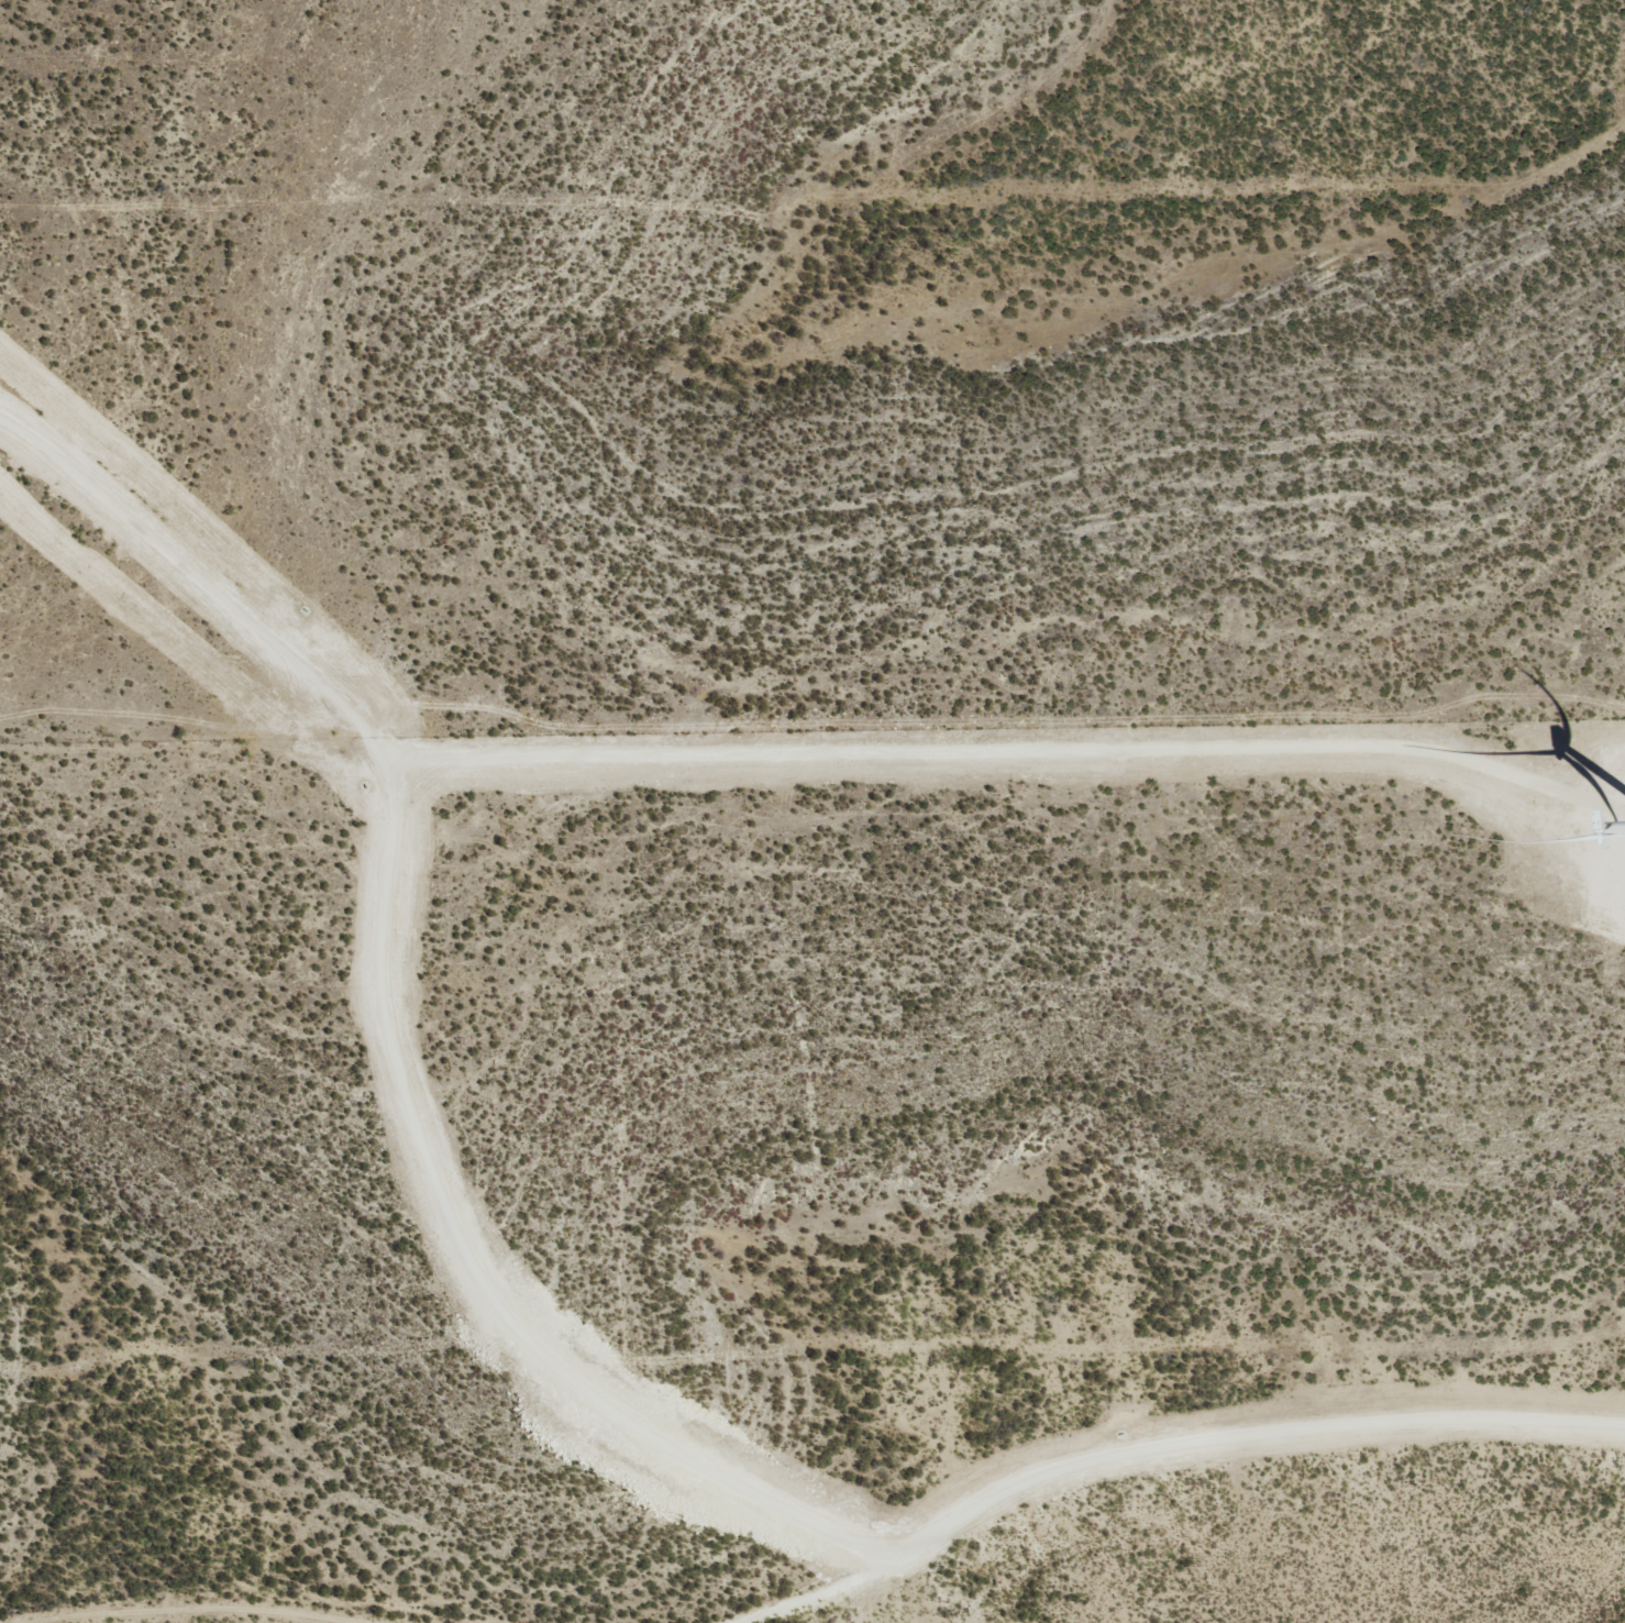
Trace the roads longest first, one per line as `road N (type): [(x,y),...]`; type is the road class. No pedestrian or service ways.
road 1 (track): [(1624,1428),(1206,1431),(1005,1475),(773,1622)]
road 2 (track): [(351,1622),(159,1605),(88,1622)]

